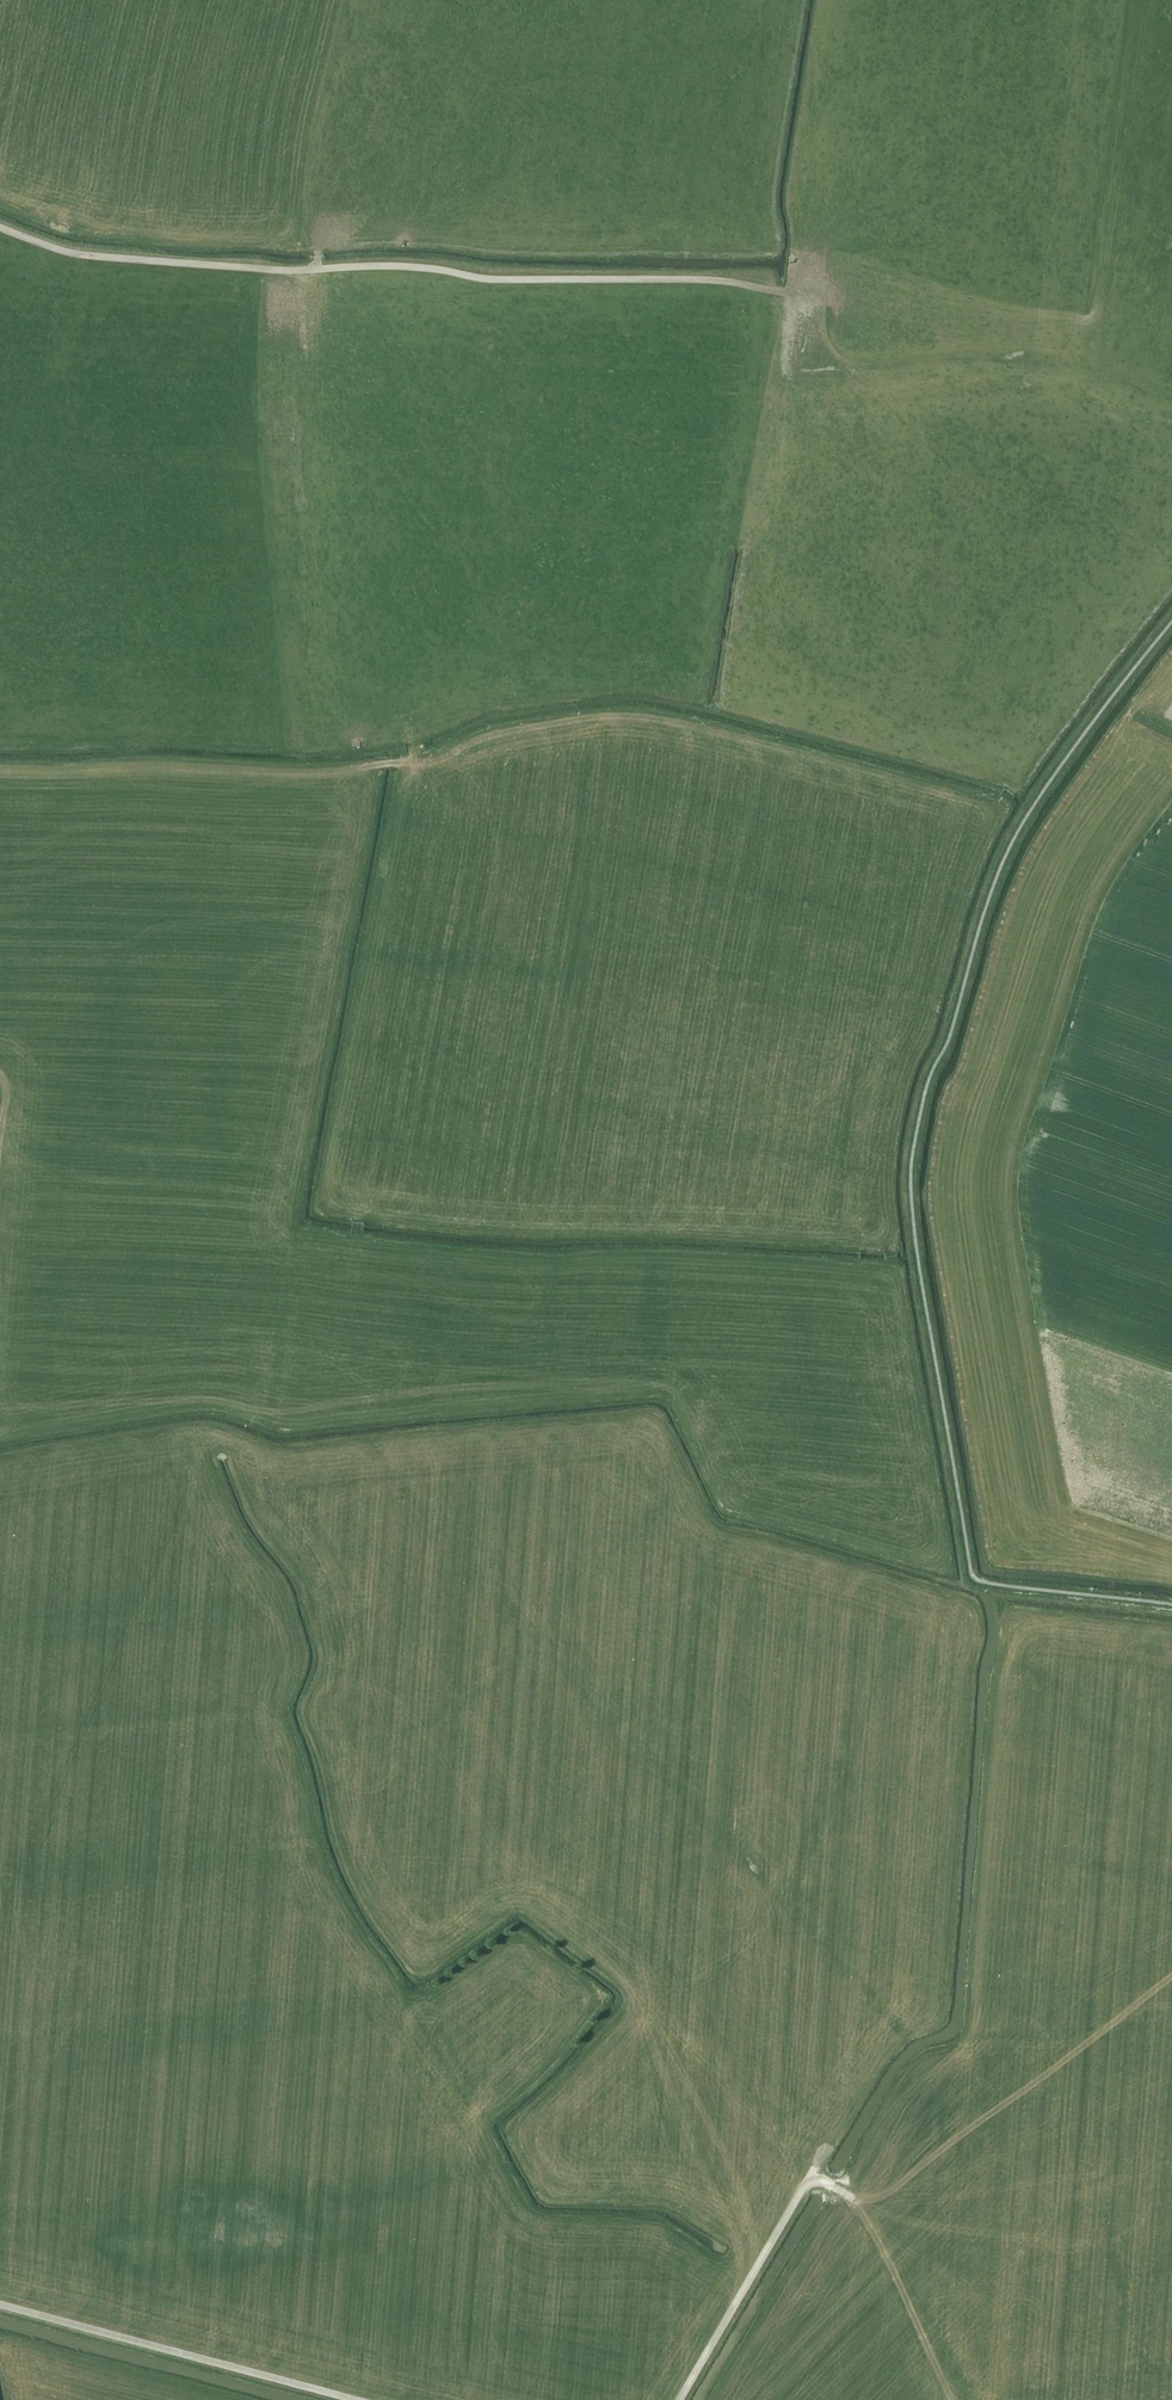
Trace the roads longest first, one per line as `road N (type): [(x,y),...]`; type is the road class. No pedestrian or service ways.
road 1 (track): [(367,2399),(0,2303)]
road 2 (track): [(880,2214),(820,2181),(805,2183),(678,2399)]

